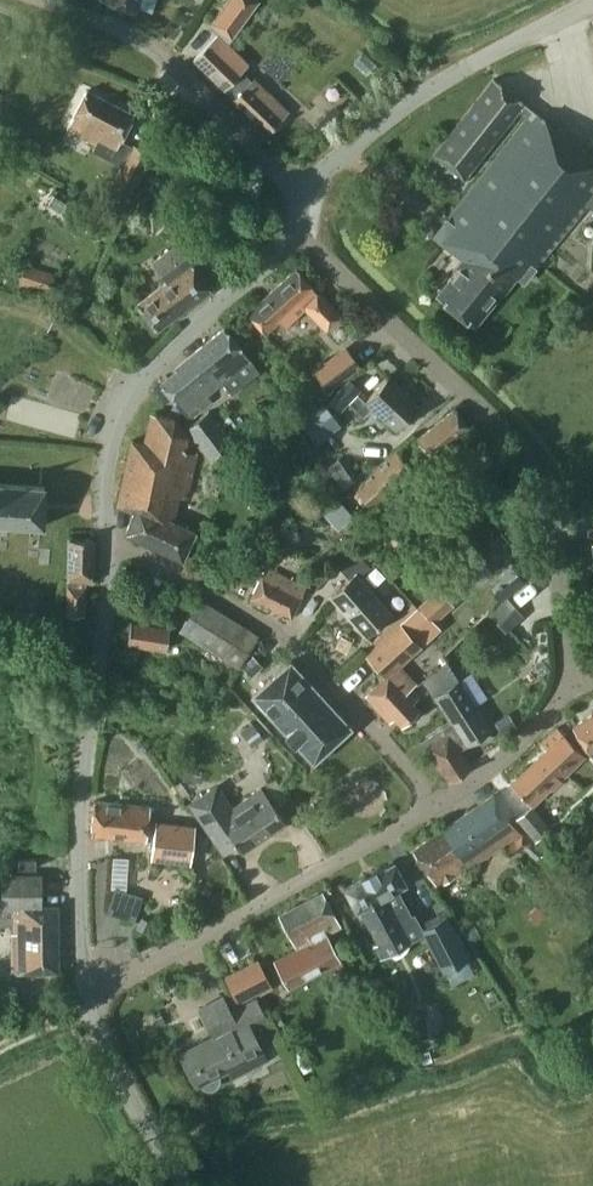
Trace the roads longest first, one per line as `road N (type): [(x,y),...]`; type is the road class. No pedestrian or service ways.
road 1 (residential): [(443,813),(541,724),(570,679),(544,485),(522,449),(297,237)]
road 2 (tertiary): [(87,983),(80,840),(107,537)]
road 3 (residential): [(443,813),(347,699),(266,622),(107,537)]
road 4 (residential): [(87,983),(152,964),(443,813)]
road 5 (tertiary): [(107,537),(106,479),(128,401),(177,344),(297,237)]
road 6 (tertiary): [(306,201),(357,144),(424,88),(591,0)]
road 7 (residential): [(306,201),(135,42),(27,0)]
road 8 (tertiary): [(189,1185),(129,1097),(87,983)]

